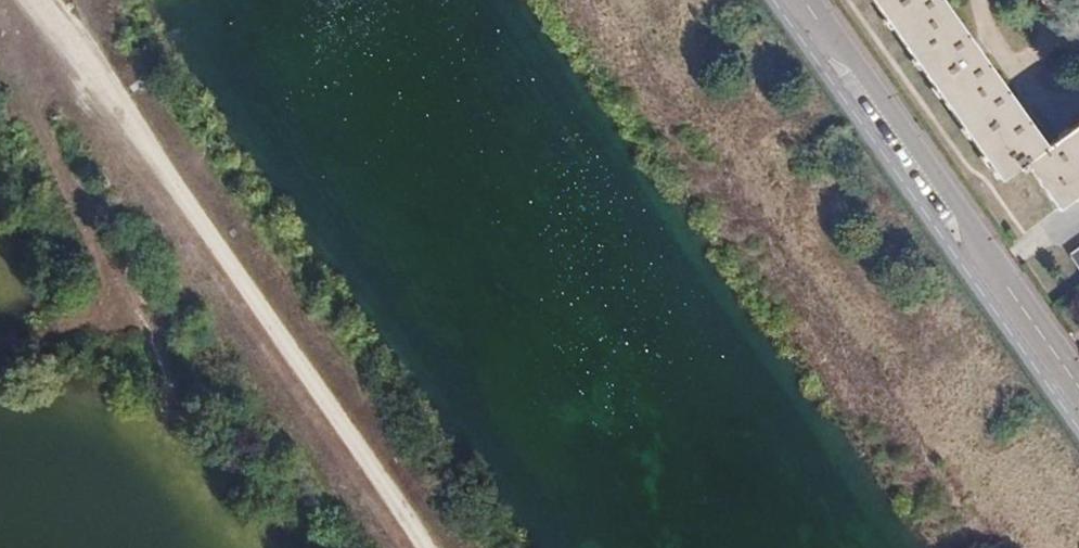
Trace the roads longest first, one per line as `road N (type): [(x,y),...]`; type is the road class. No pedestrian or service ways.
road 1 (track): [(433,547),(37,0)]
road 2 (residential): [(1078,386),(801,0)]

